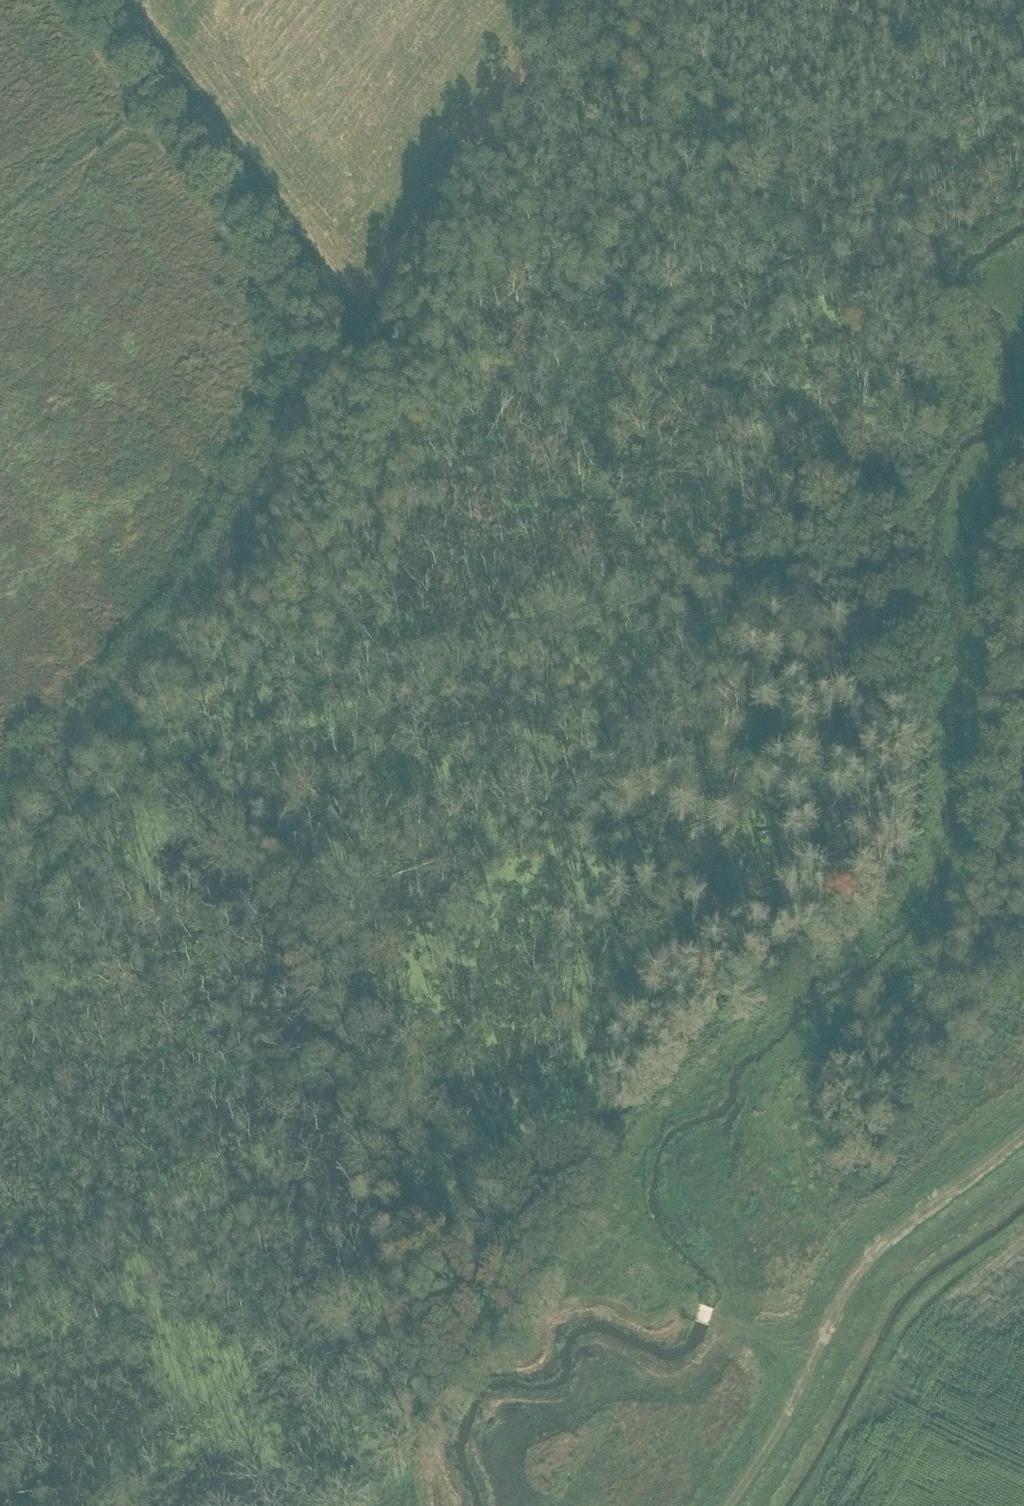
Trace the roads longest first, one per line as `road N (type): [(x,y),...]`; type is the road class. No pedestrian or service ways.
road 1 (track): [(1023,1134),(879,1249),(855,1278),(772,1439),(726,1505)]
road 2 (track): [(591,1244),(696,1312)]

